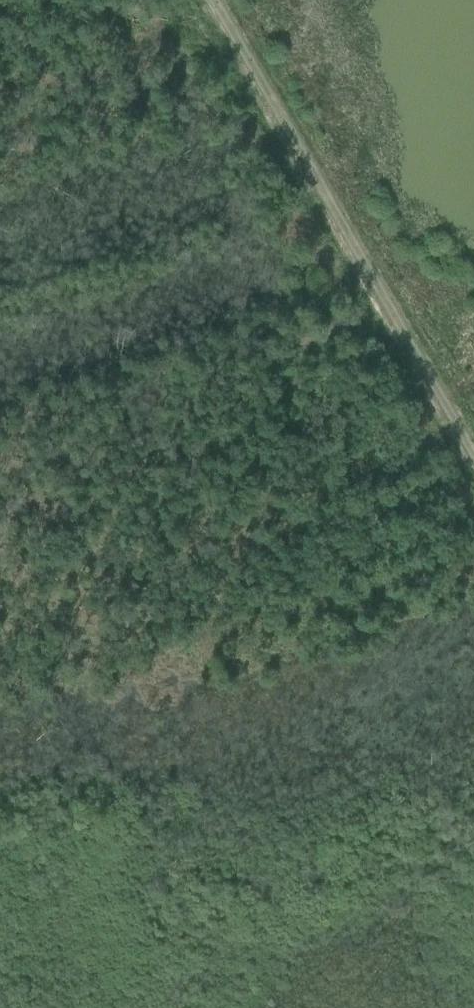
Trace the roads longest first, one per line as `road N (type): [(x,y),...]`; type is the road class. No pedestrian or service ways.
road 1 (track): [(473,455),(211,0)]

